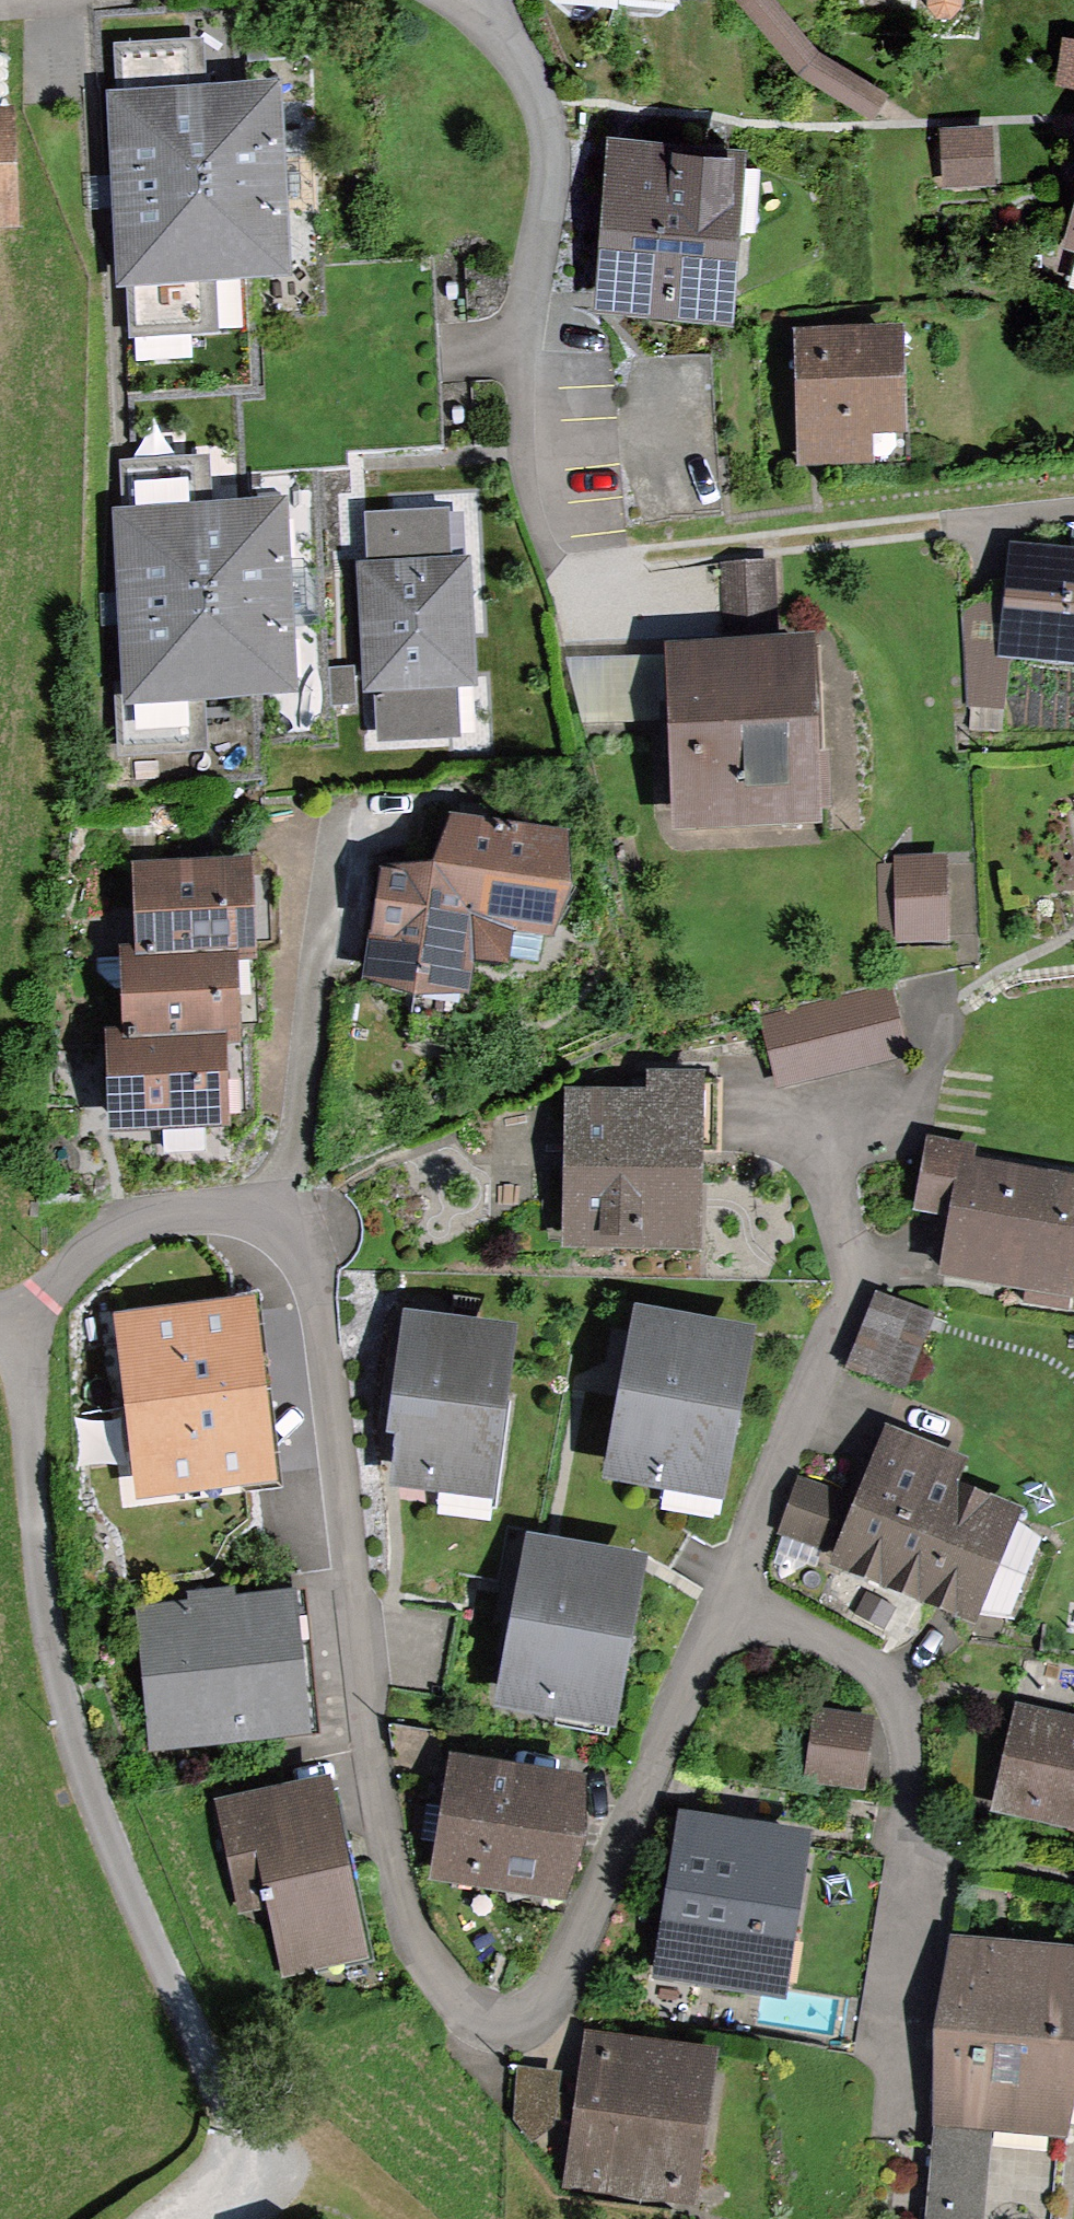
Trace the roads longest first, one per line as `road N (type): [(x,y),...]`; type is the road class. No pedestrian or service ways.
road 1 (residential): [(827,1137),(846,1263),(835,1345),(556,1988),(535,2021),(474,2007),(420,1955),(387,1854),(335,1408),(290,1214),(165,1211),(113,1227),(51,1277),(37,1323)]
road 2 (residential): [(37,1323),(29,1446),(53,1673),(97,1813),(206,2062),(264,2155),(209,2218)]
road 3 (residential): [(580,567),(548,493),(531,400),(550,138),(515,42),(483,0)]

